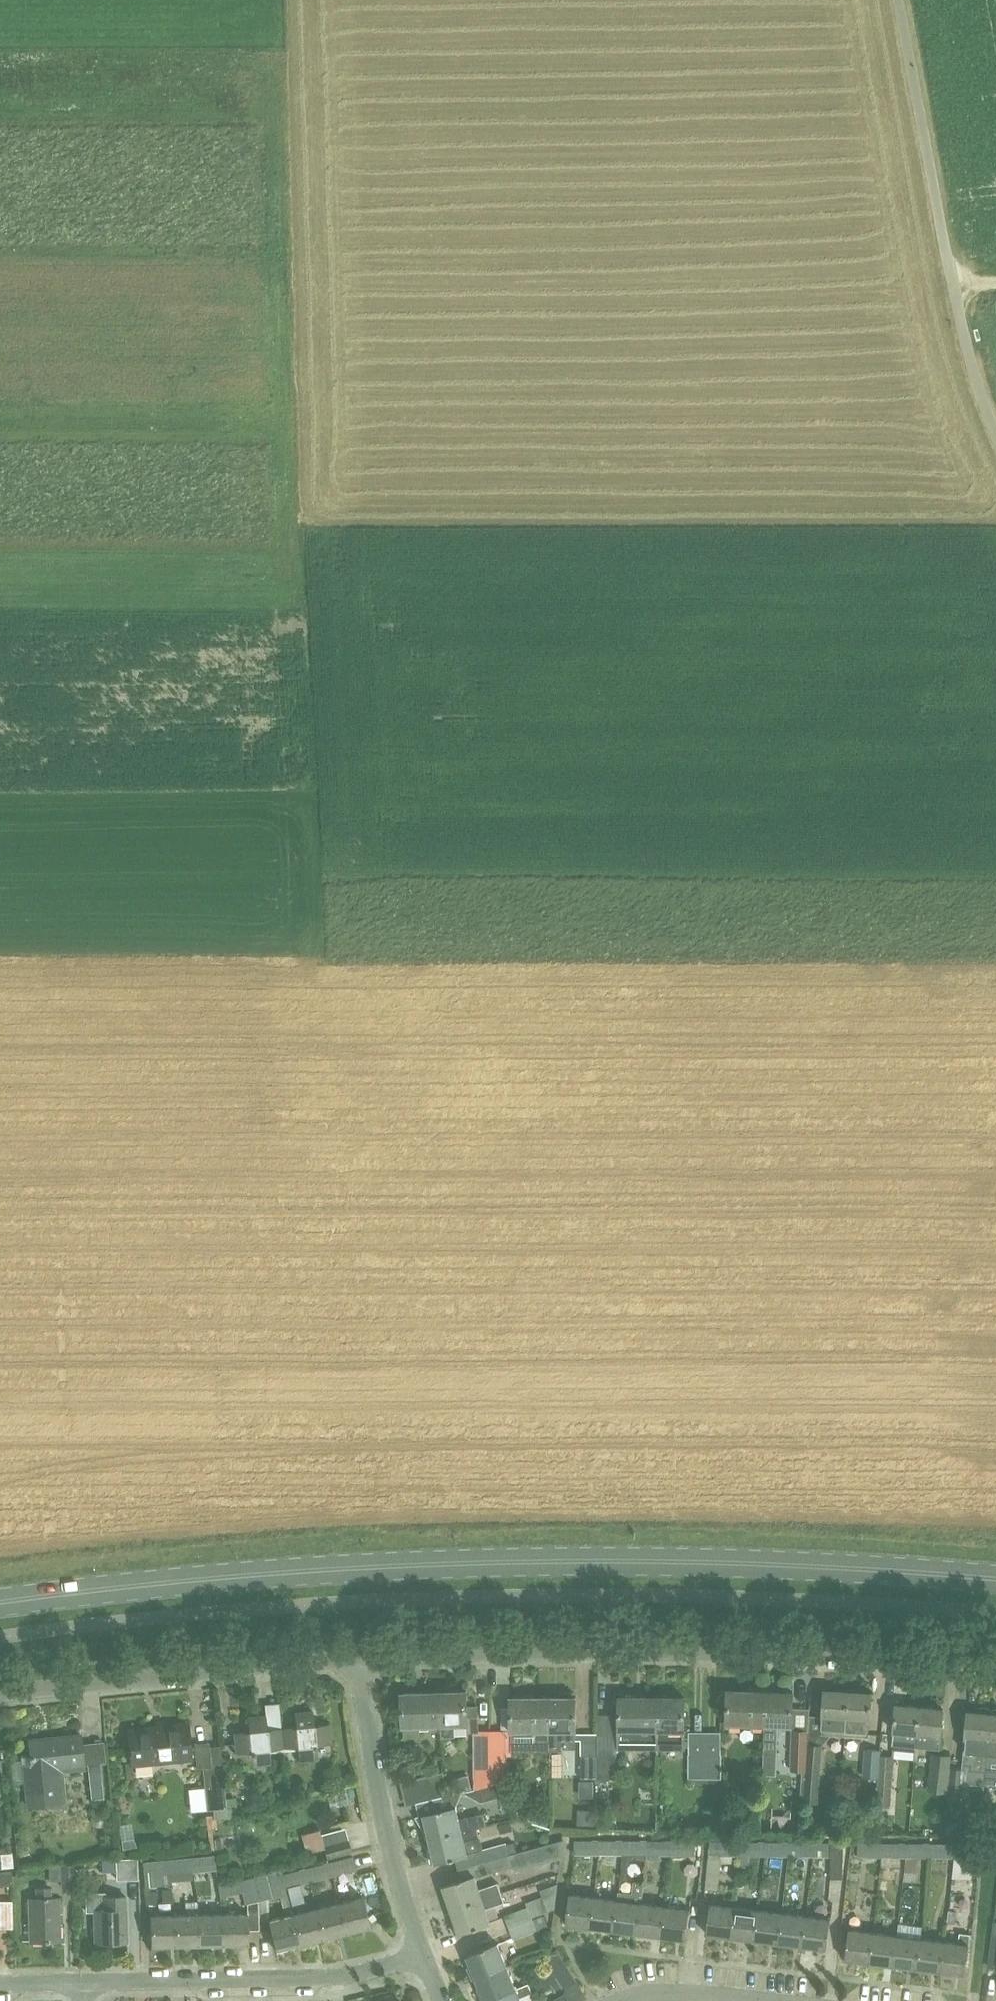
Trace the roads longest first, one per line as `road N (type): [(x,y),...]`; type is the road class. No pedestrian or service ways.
road 1 (primary): [(995,1579),(466,1563),(267,1573),(0,1602)]
road 2 (residential): [(995,1671),(679,1651),(358,1658)]
road 3 (unclassified): [(995,478),(947,333),(889,0)]
road 4 (residential): [(358,1658),(0,1695)]
road 5 (residential): [(81,1985),(349,1978),(421,1957)]
road 6 (residential): [(421,1957),(378,1802),(358,1658)]

